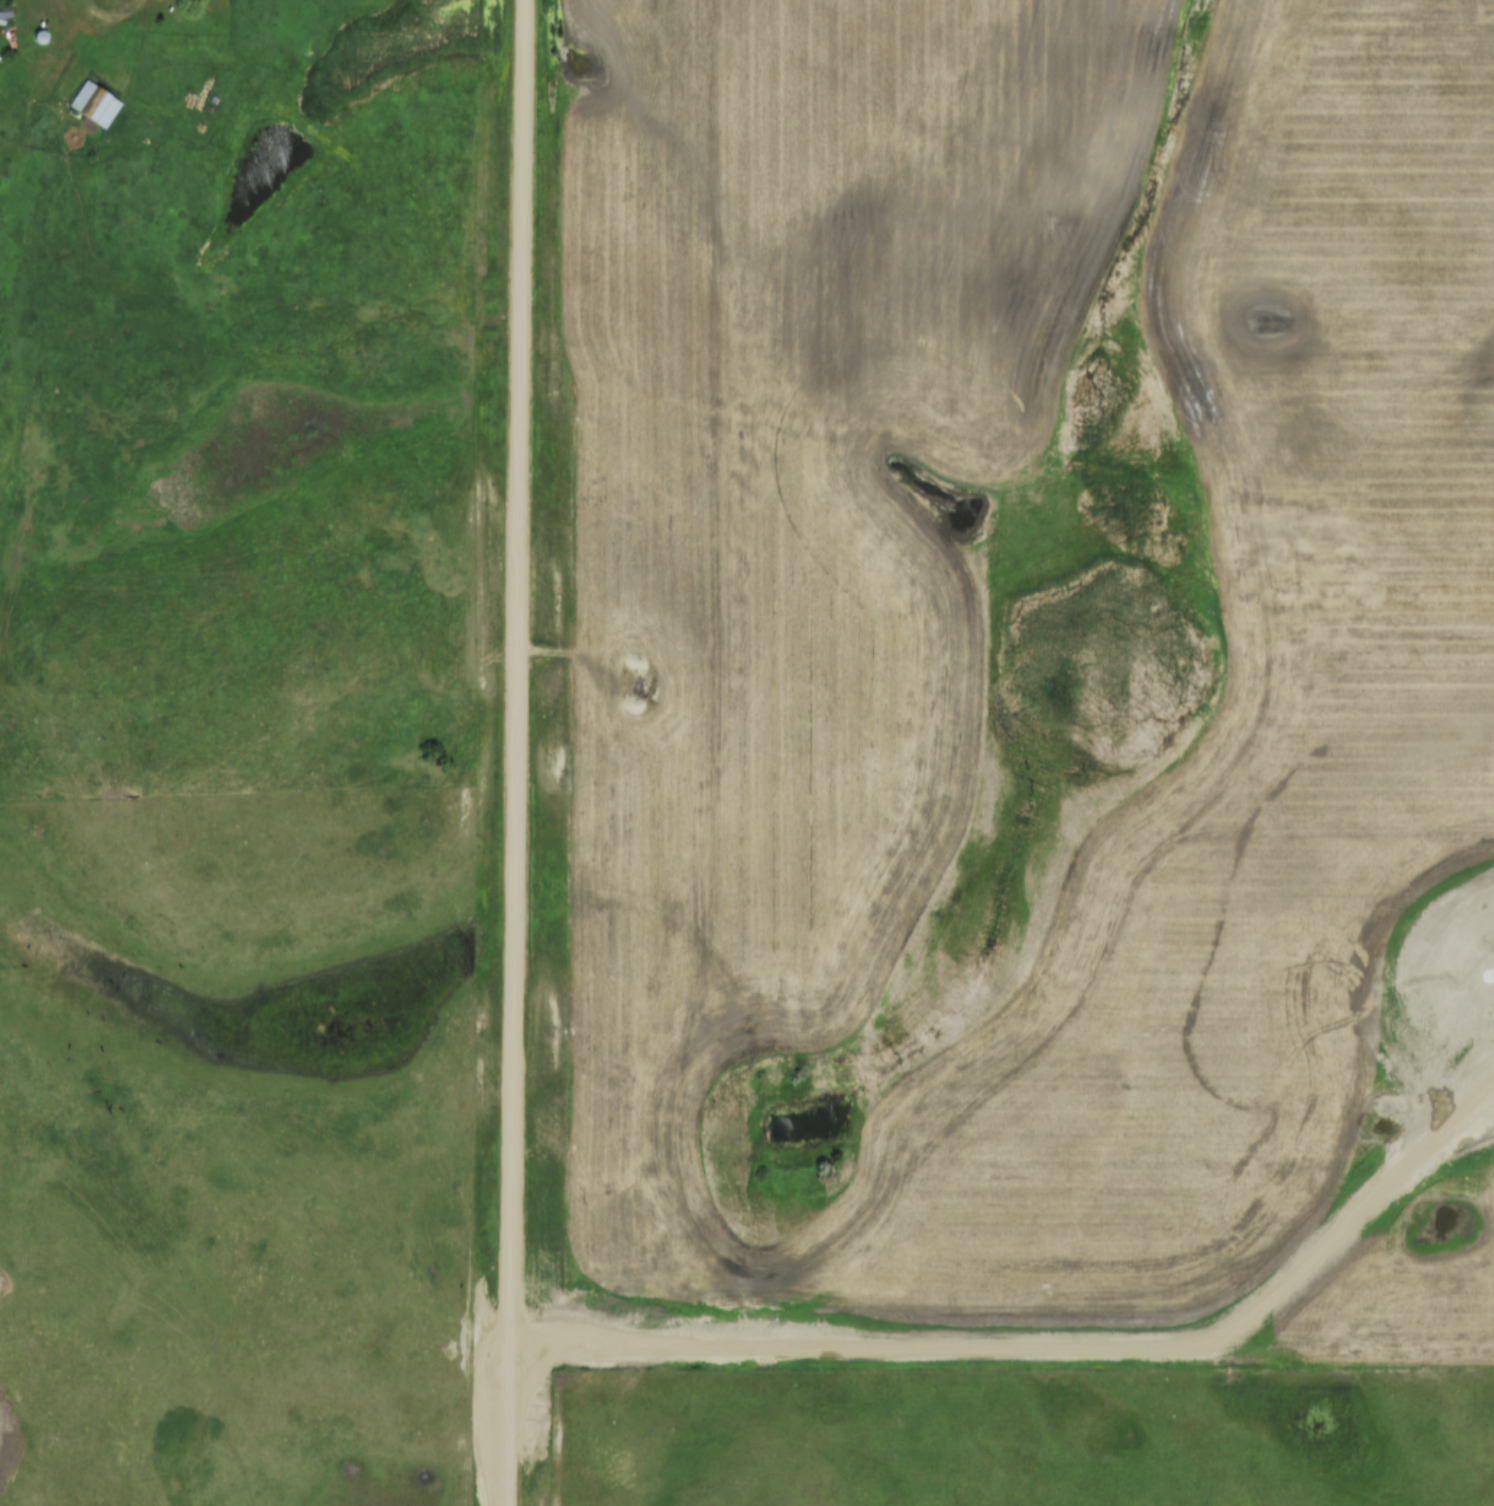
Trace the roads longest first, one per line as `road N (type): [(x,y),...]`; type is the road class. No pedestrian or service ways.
road 1 (residential): [(508,1505),(524,0)]

